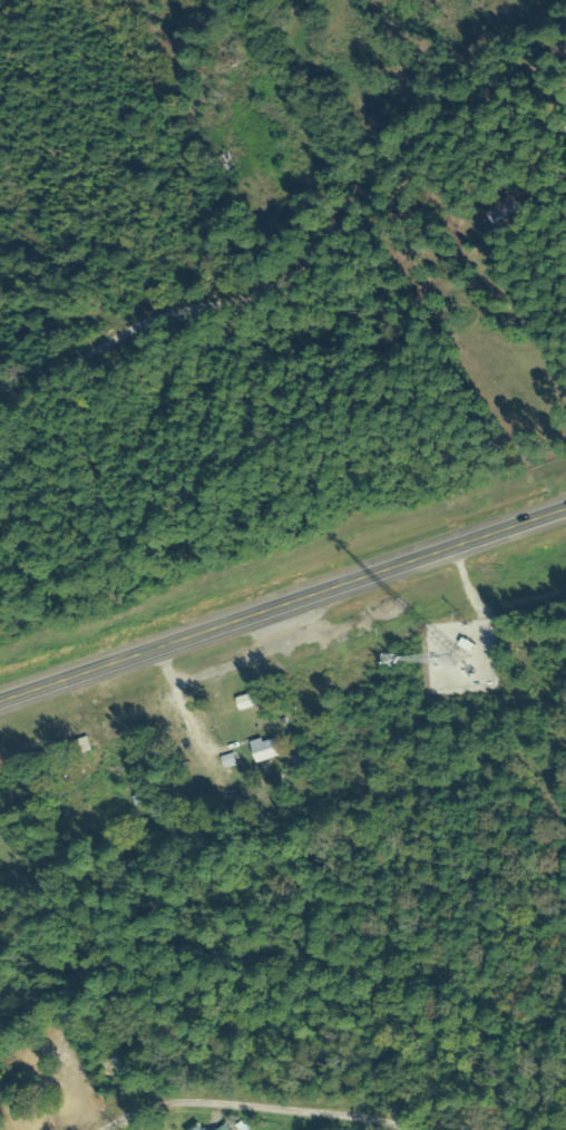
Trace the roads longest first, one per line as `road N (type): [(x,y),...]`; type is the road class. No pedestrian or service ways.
road 1 (trunk): [(0,703),(565,514)]
road 2 (residential): [(225,295),(490,79),(565,30)]
road 3 (residential): [(187,1129),(264,1114),(326,1129)]

